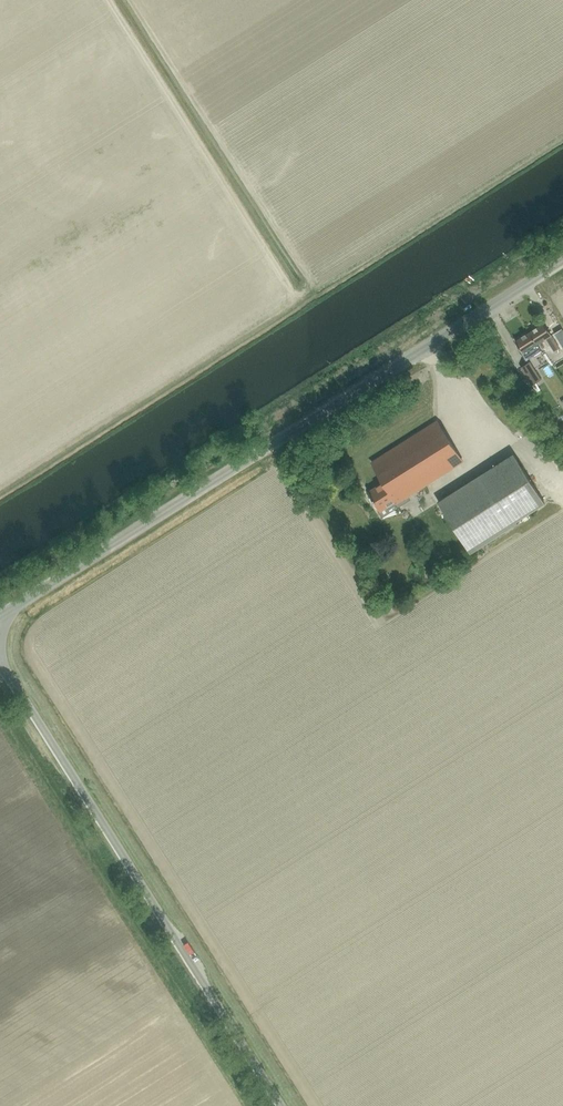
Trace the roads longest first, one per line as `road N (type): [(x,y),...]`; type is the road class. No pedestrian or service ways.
road 1 (unclassified): [(0,616),(562,261)]
road 2 (unclassified): [(281,1105),(0,663)]

